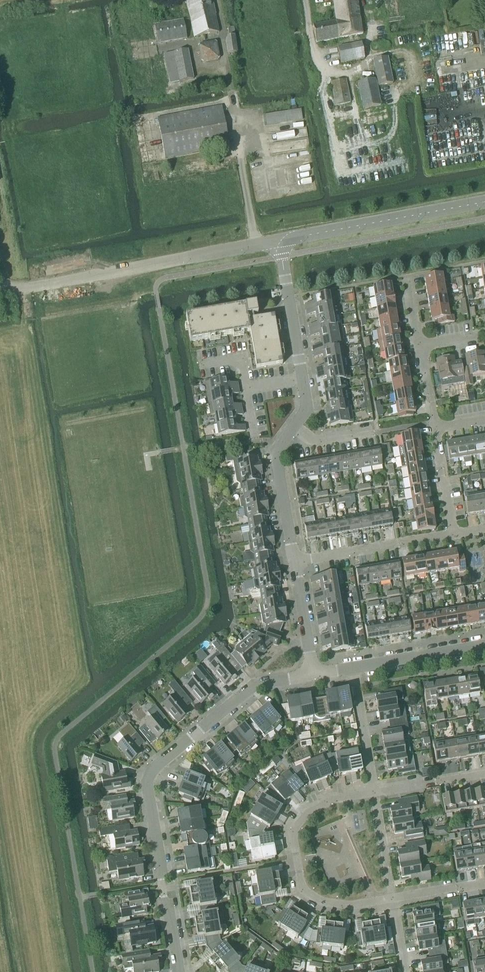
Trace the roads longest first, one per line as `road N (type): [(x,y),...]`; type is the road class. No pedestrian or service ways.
road 1 (residential): [(178,971),(149,777),(259,685),(314,673)]
road 2 (residential): [(302,380),(278,242),(484,203)]
road 3 (residential): [(392,901),(346,907),(308,894),(293,842),(313,807),(375,792)]
road 4 (residential): [(295,565),(455,536)]
road 5 (residential): [(354,667),(484,646)]
road 6 (residential): [(375,792),(354,667)]

